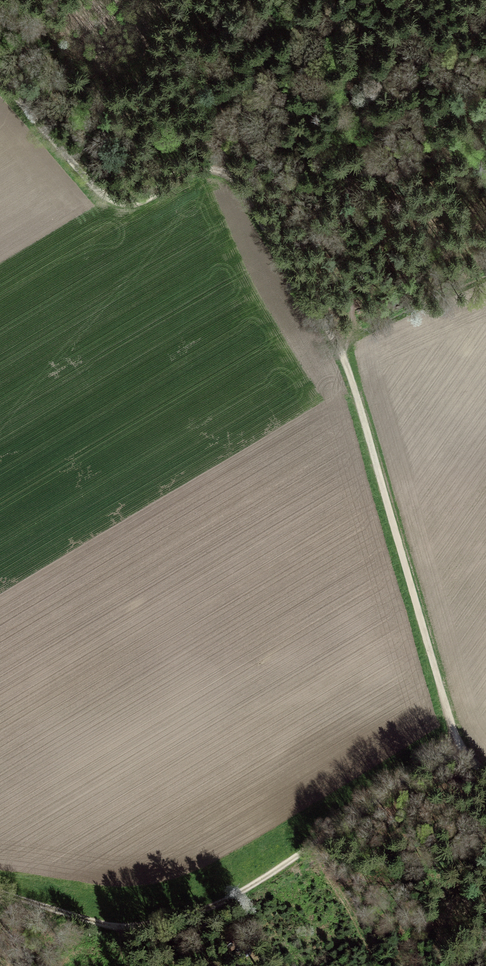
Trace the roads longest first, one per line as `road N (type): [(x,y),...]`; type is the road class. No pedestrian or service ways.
road 1 (track): [(456,740),(344,358),(355,327),(350,69),(359,36),(388,0)]
road 2 (track): [(0,893),(123,927),(205,909),(253,884),(456,740)]
road 3 (track): [(344,358),(222,180),(190,176),(139,206),(114,209),(0,90)]

